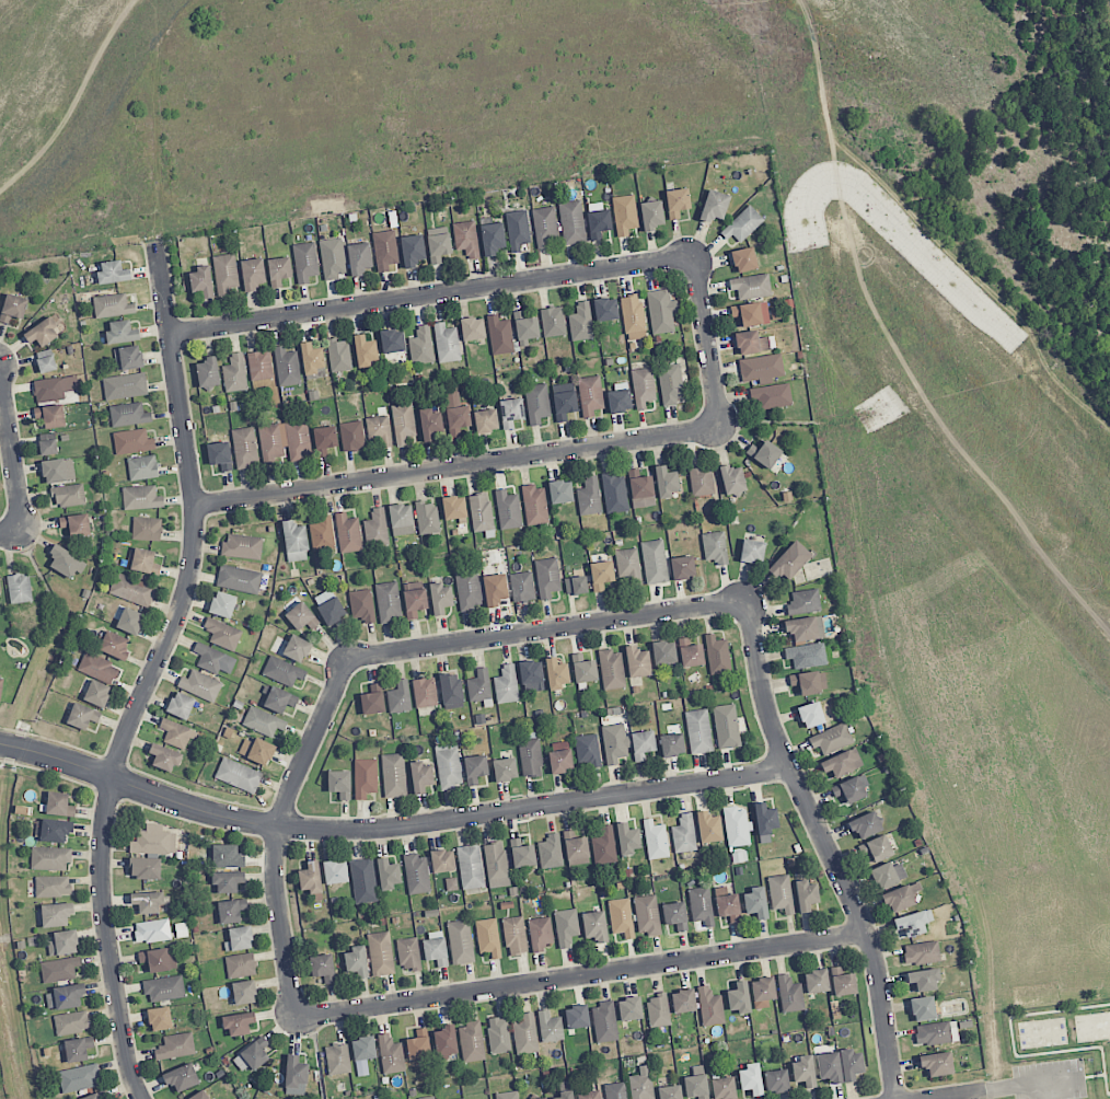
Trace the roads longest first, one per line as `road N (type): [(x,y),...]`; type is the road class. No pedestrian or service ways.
road 1 (residential): [(141,1098),(105,933),(103,835),(112,777),(182,613),(198,519),(155,242)]
road 2 (residential): [(0,746),(206,813),(302,831),(362,832),(791,771)]
road 3 (residential): [(197,509),(722,431),(695,257)]
road 4 (residential): [(296,1019),(866,936)]
road 5 (residential): [(170,336),(695,257)]
road 6 (residential): [(749,601),(767,714),(869,944),(897,1098)]
road 7 (residential): [(749,601),(347,660)]
road 8 (residential): [(347,660),(289,793),(277,847),(296,1019)]
road 9 (residential): [(24,535),(1,360)]

